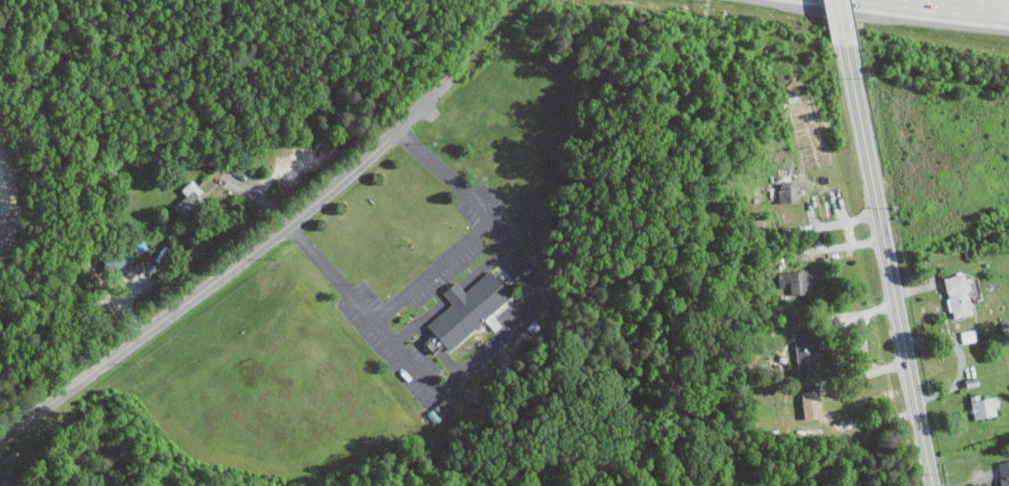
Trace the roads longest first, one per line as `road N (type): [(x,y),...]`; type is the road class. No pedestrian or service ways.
road 1 (residential): [(454,76),(289,226),(0,438)]
road 2 (primary): [(931,485),(844,51)]

